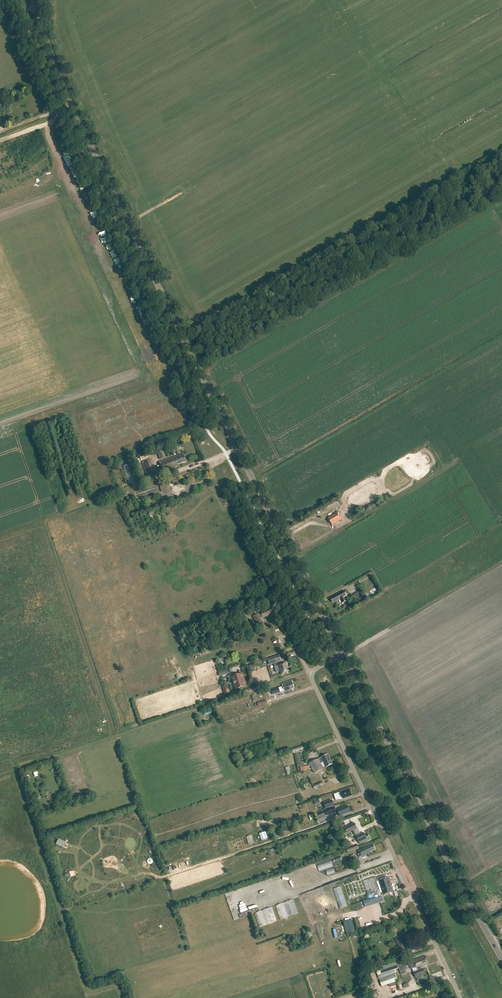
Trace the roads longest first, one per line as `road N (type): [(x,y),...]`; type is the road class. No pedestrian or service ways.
road 1 (tertiary): [(343,656),(67,96),(37,6)]
road 2 (unclassified): [(460,997),(309,673),(343,656)]
road 3 (tertiary): [(501,959),(343,656)]
road 4 (track): [(0,774),(308,671)]
road 5 (track): [(238,448),(0,535)]

